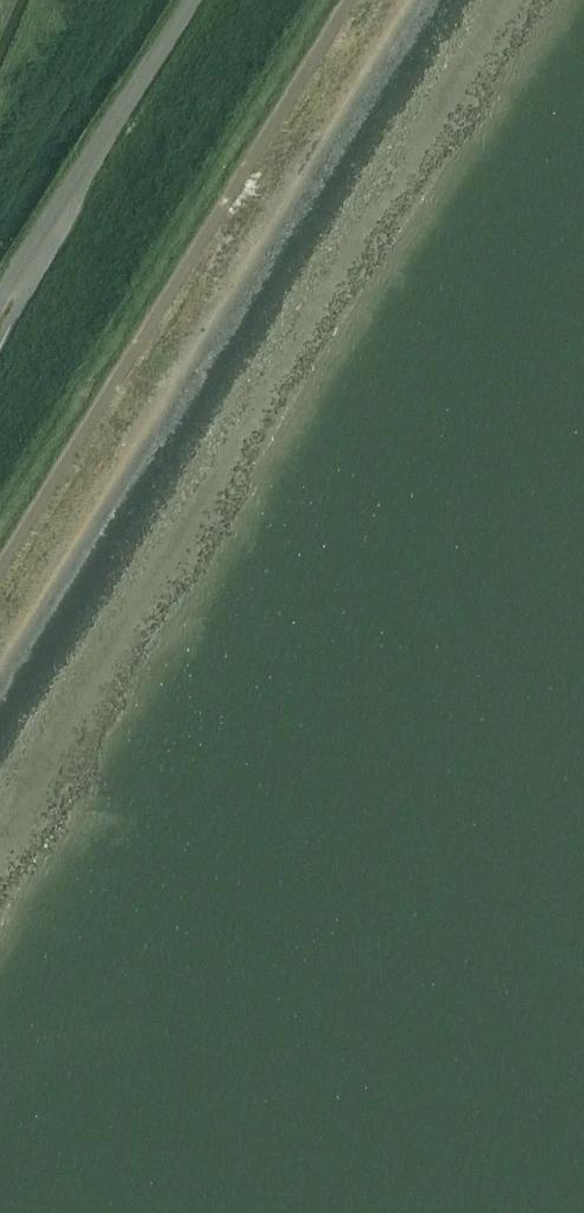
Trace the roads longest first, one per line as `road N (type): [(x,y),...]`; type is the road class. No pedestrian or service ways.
road 1 (unclassified): [(0,312),(194,0)]

